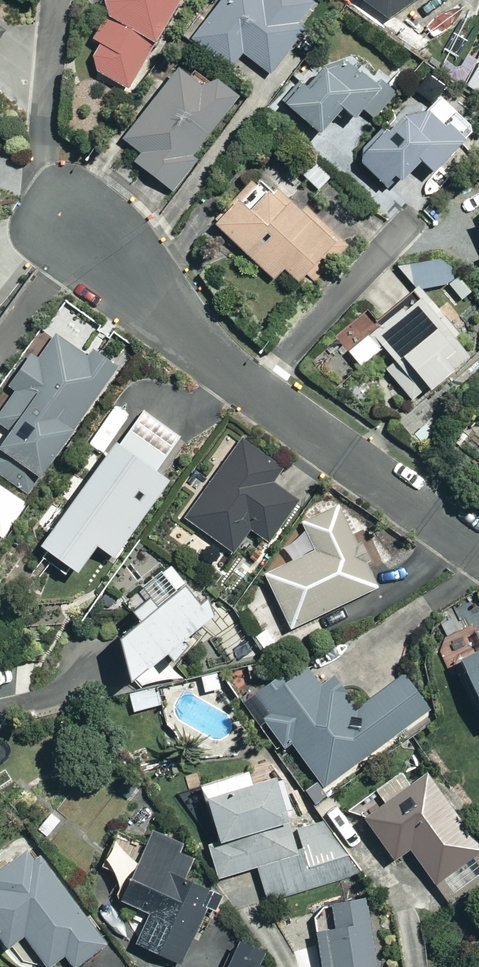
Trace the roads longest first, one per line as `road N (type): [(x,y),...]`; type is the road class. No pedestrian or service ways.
road 1 (residential): [(61,219),(211,360),(478,551)]

